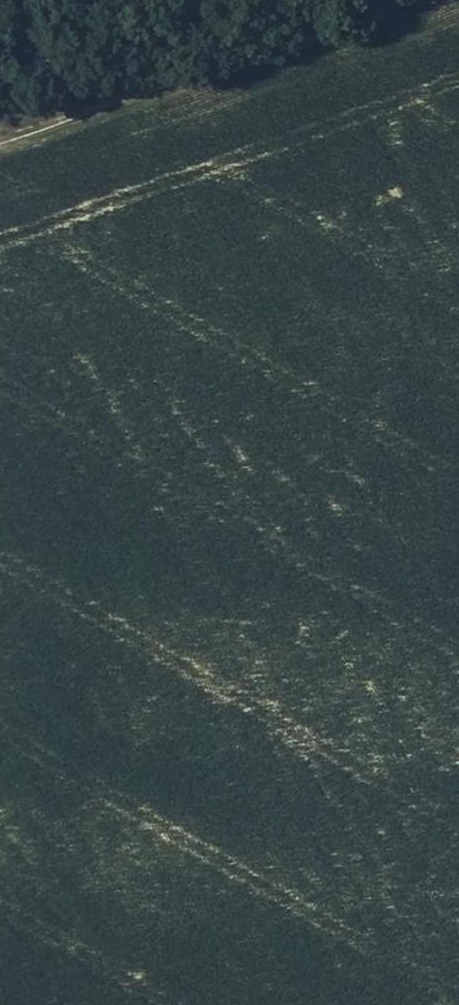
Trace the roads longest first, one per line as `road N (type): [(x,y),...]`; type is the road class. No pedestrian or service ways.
road 1 (track): [(0,75),(59,94),(357,0)]

